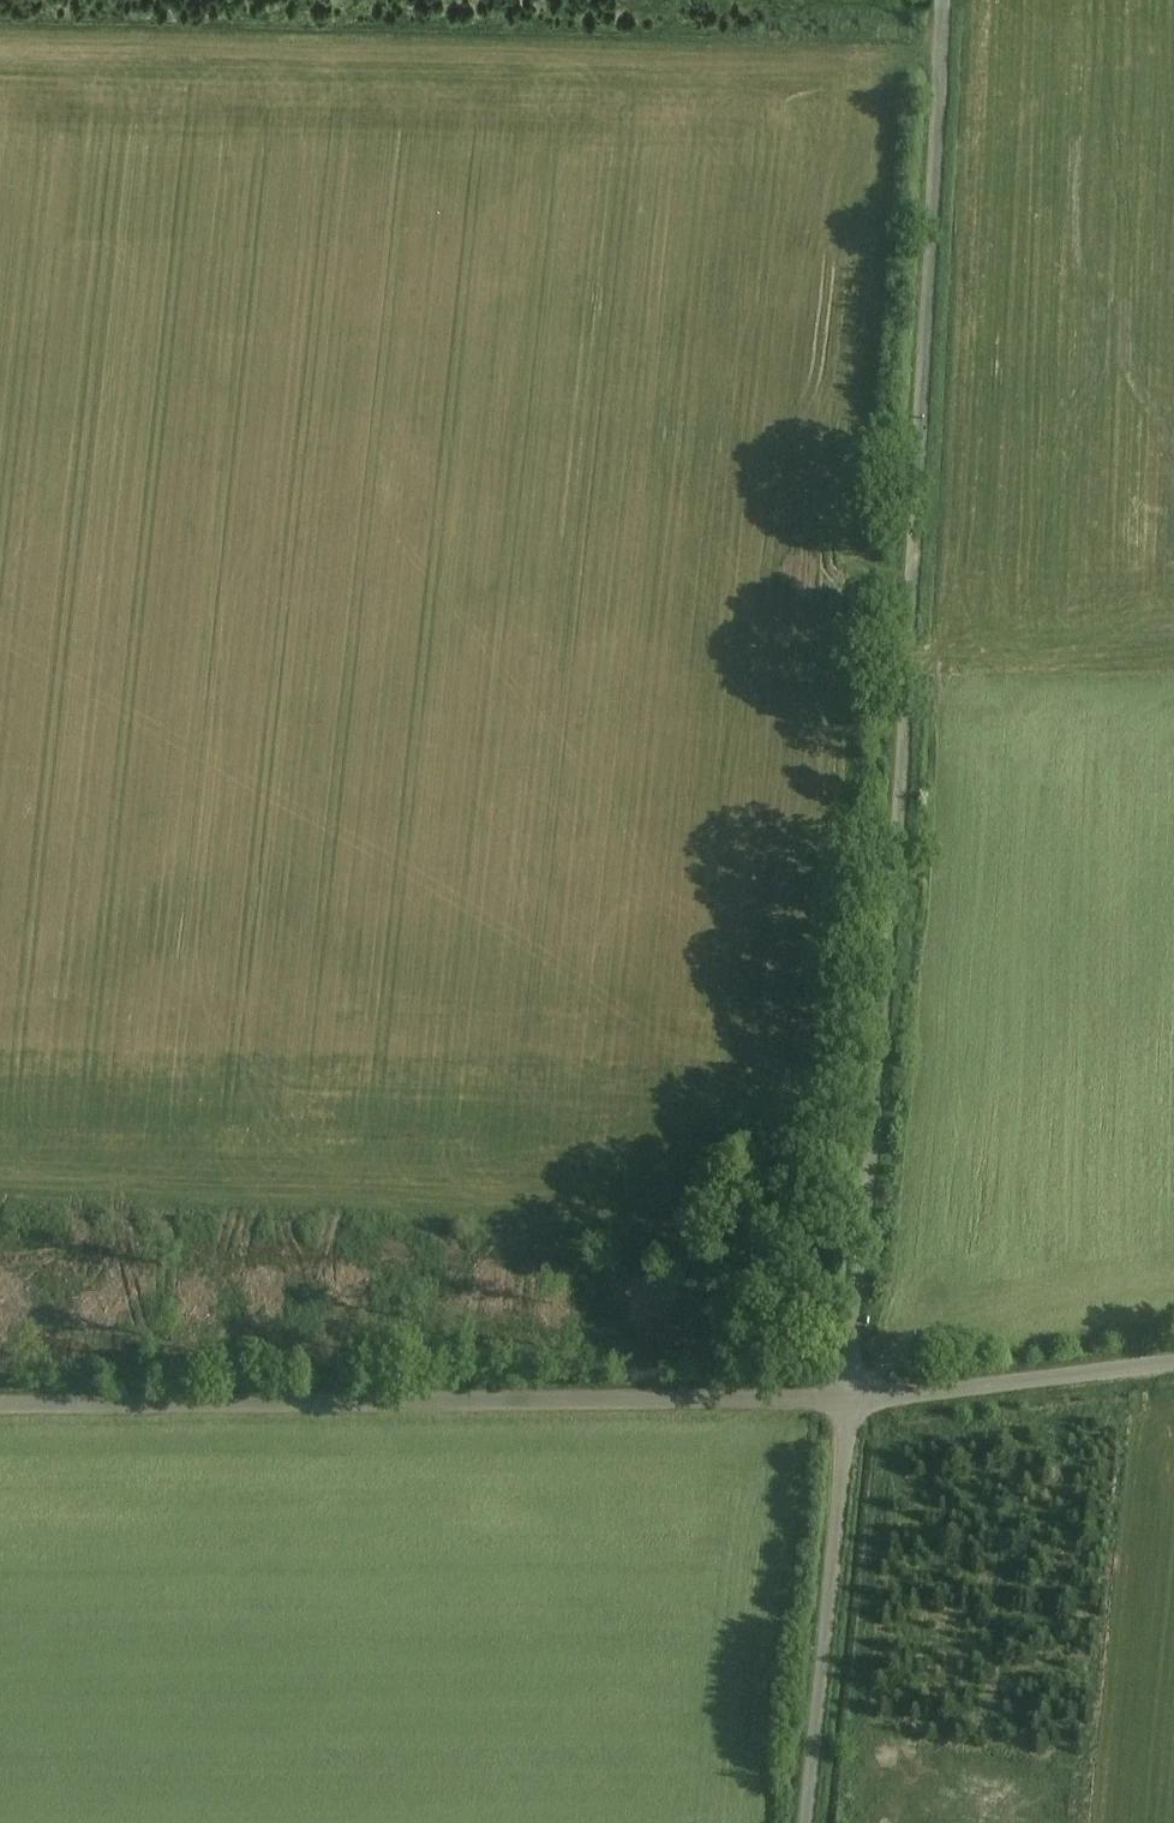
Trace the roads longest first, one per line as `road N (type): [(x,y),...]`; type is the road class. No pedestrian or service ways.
road 1 (unclassified): [(850,1400),(903,742),(943,0)]
road 2 (unclassified): [(850,1400),(0,1398)]
road 3 (unclassified): [(808,1822),(850,1400)]
road 4 (unclassified): [(850,1400),(1173,1362)]

